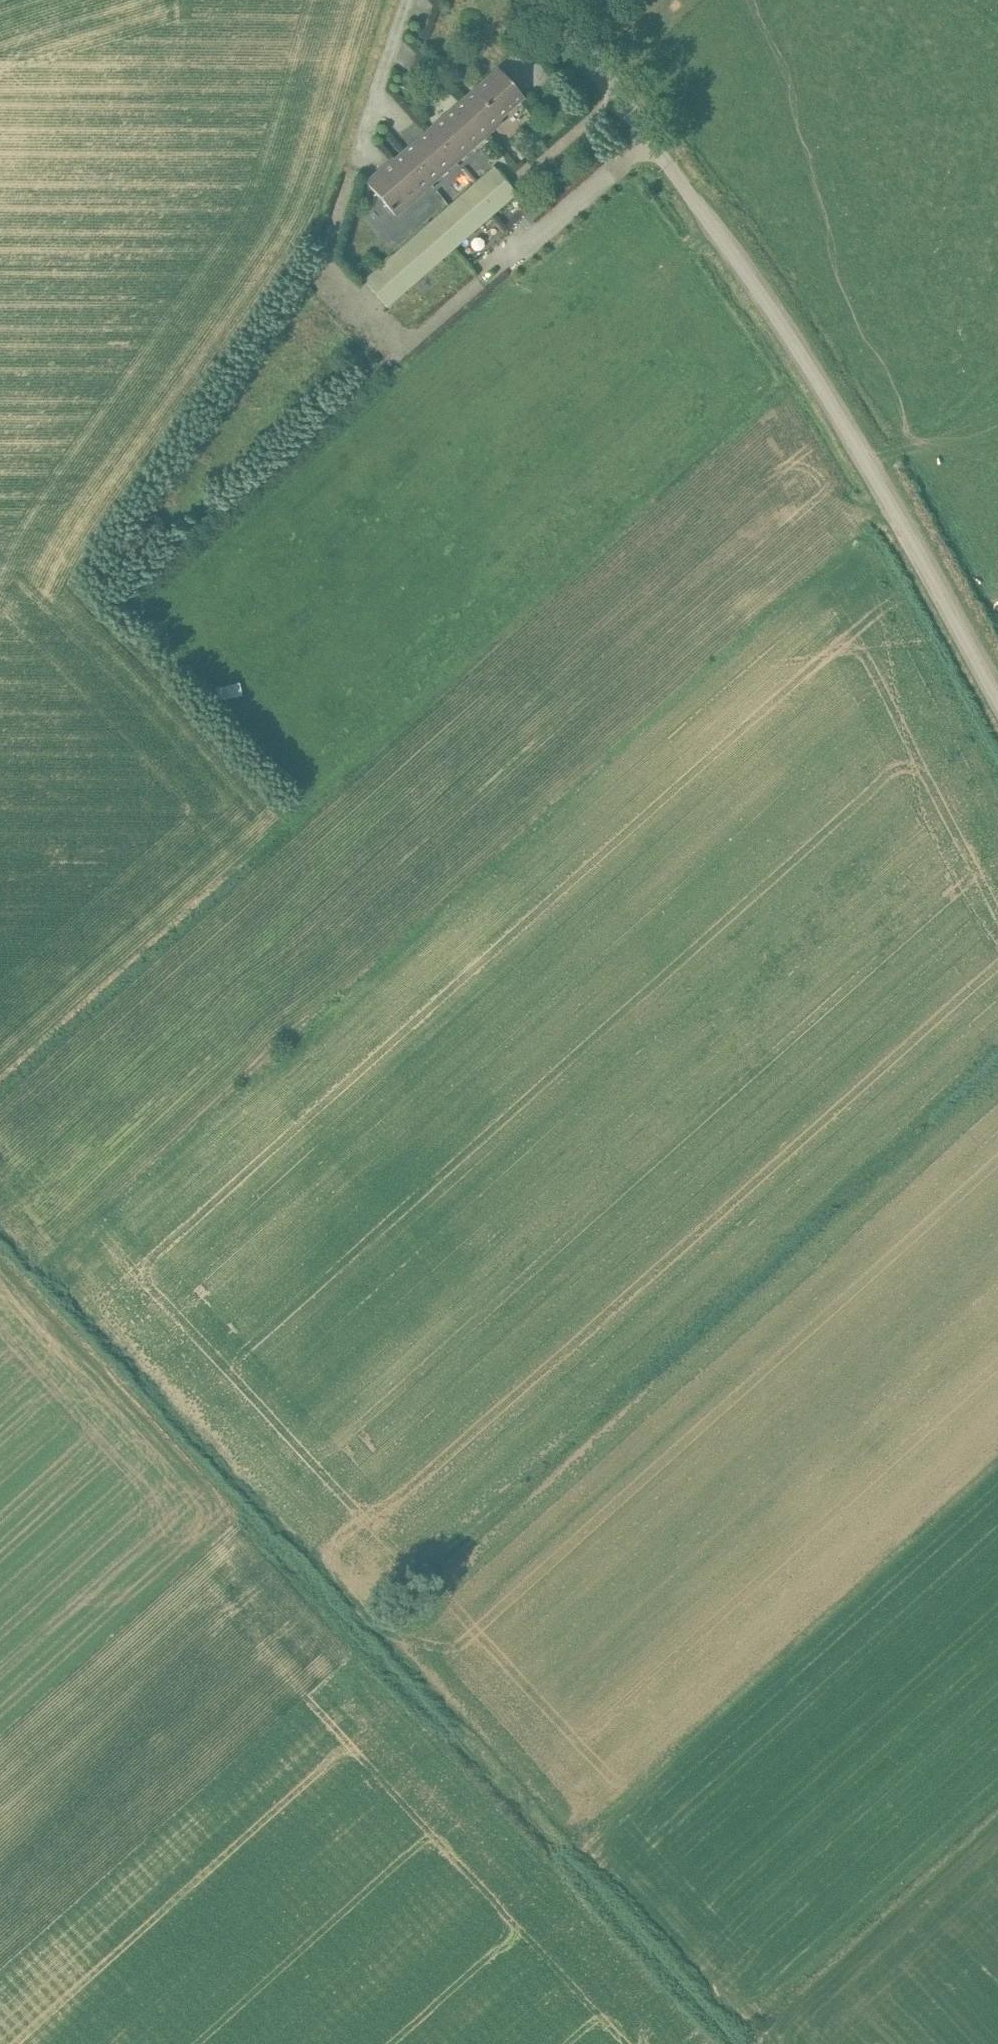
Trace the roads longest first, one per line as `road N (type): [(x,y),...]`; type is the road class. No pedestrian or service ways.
road 1 (tertiary): [(997,697),(801,348),(539,0)]
road 2 (track): [(997,1832),(761,2043)]

